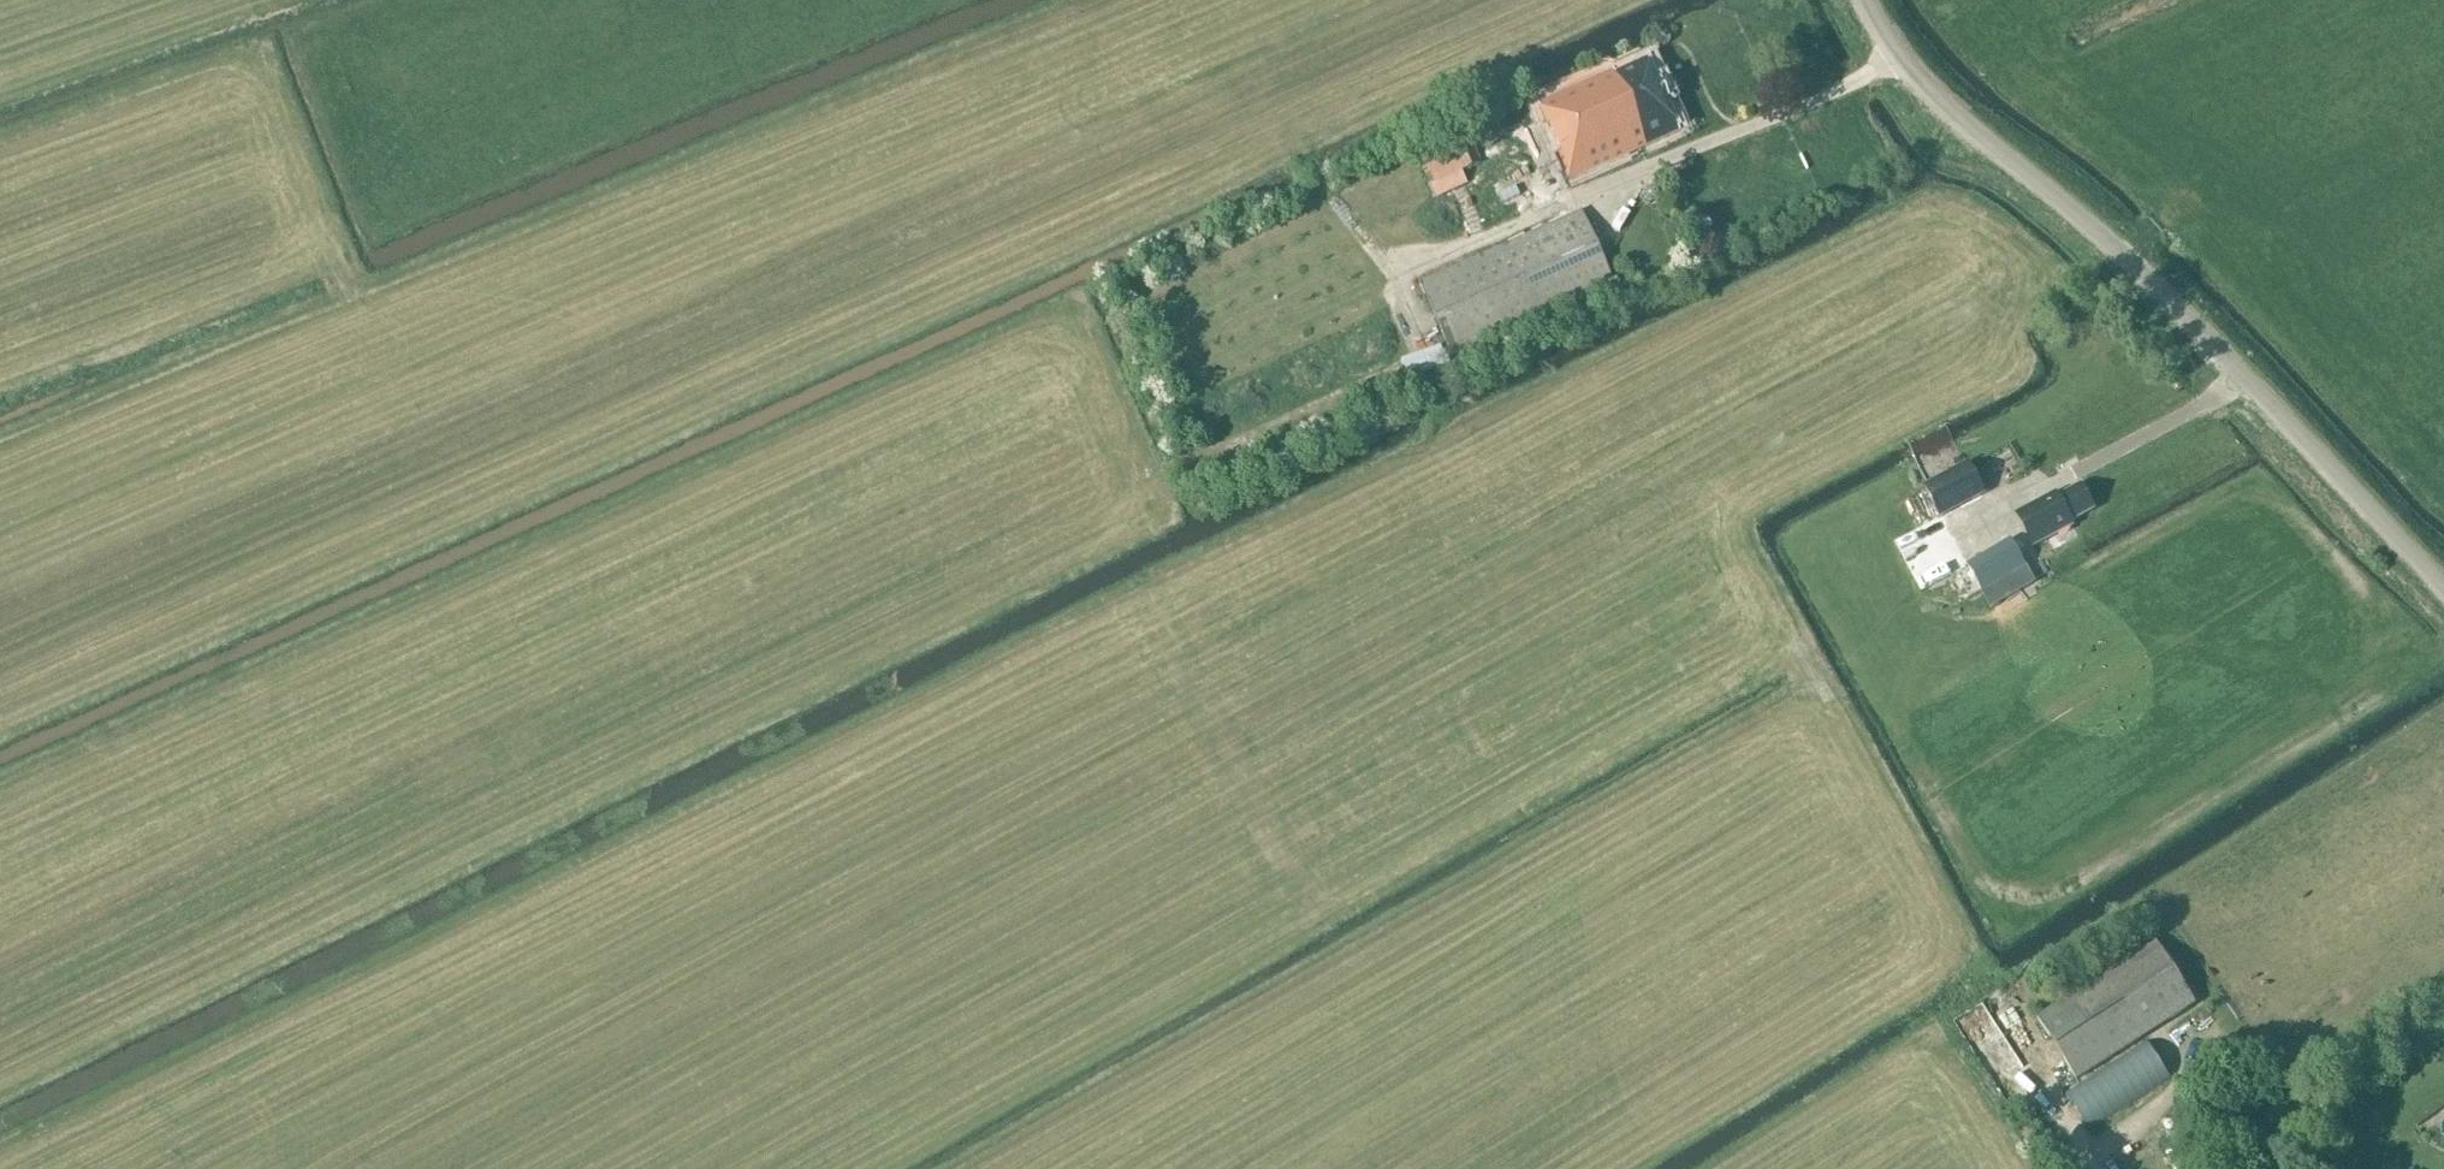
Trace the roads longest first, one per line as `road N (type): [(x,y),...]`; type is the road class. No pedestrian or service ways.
road 1 (tertiary): [(1865,0),(1927,87),(2110,241),(2443,587)]

